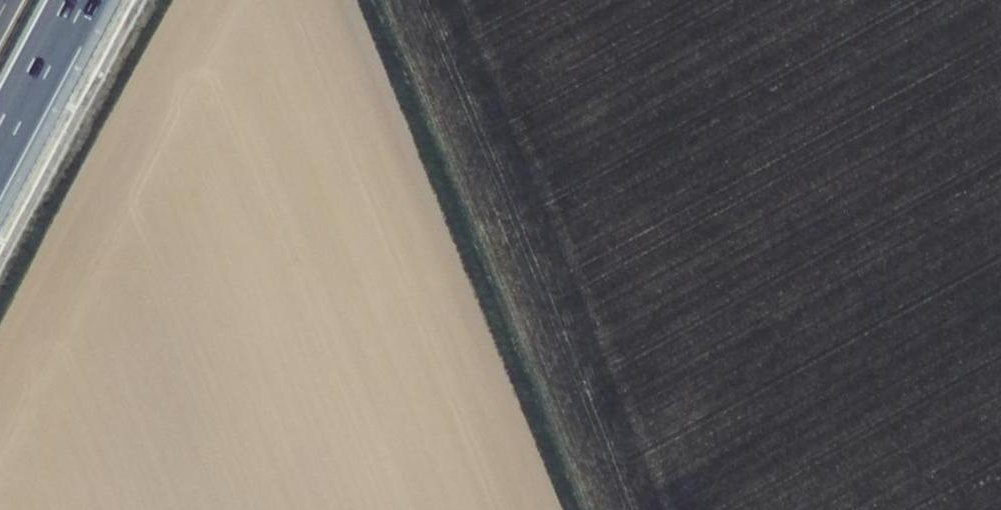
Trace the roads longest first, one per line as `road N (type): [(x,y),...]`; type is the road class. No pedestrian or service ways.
road 1 (motorway): [(0,137),(74,0)]

